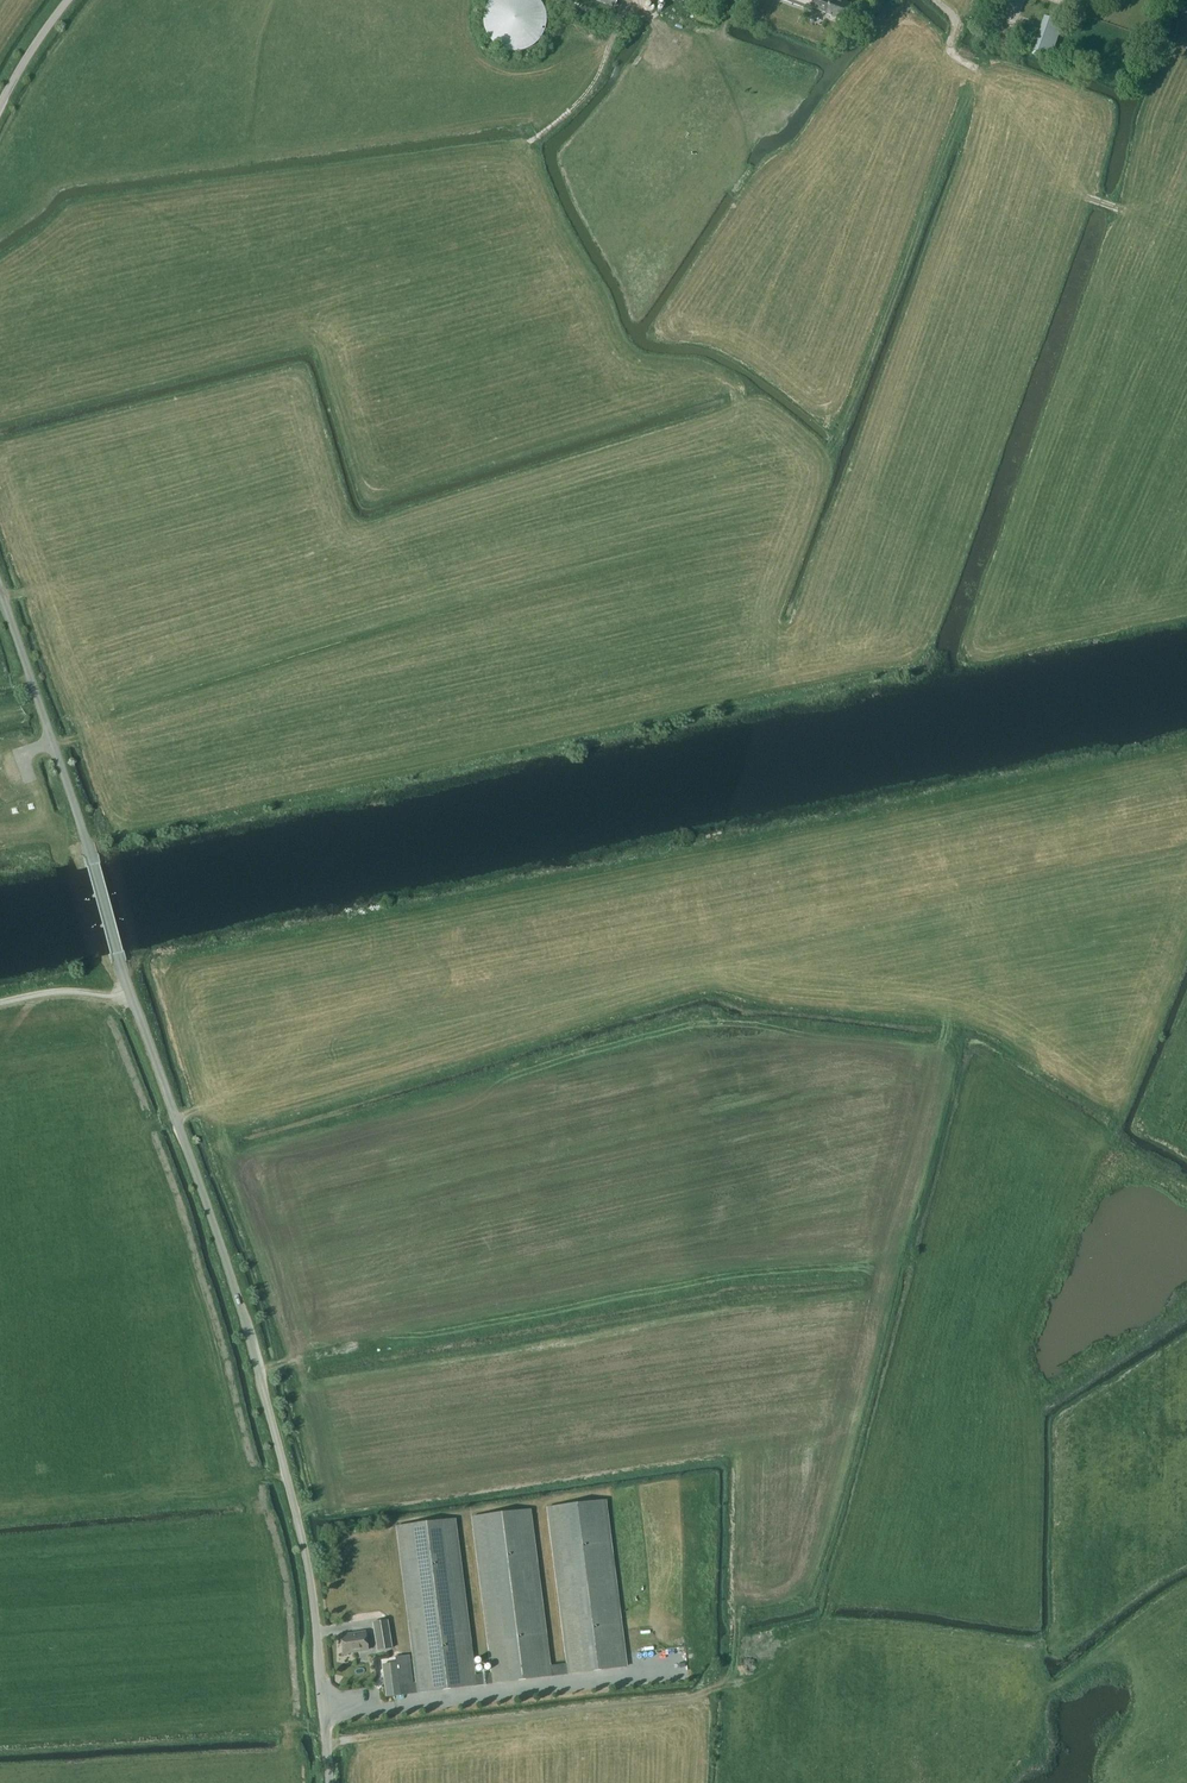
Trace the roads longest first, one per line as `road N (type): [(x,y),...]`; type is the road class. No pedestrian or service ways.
road 1 (unclassified): [(330,1782),(311,1582),(289,1473),(0,583)]
road 2 (unclassified): [(0,105),(70,0)]

